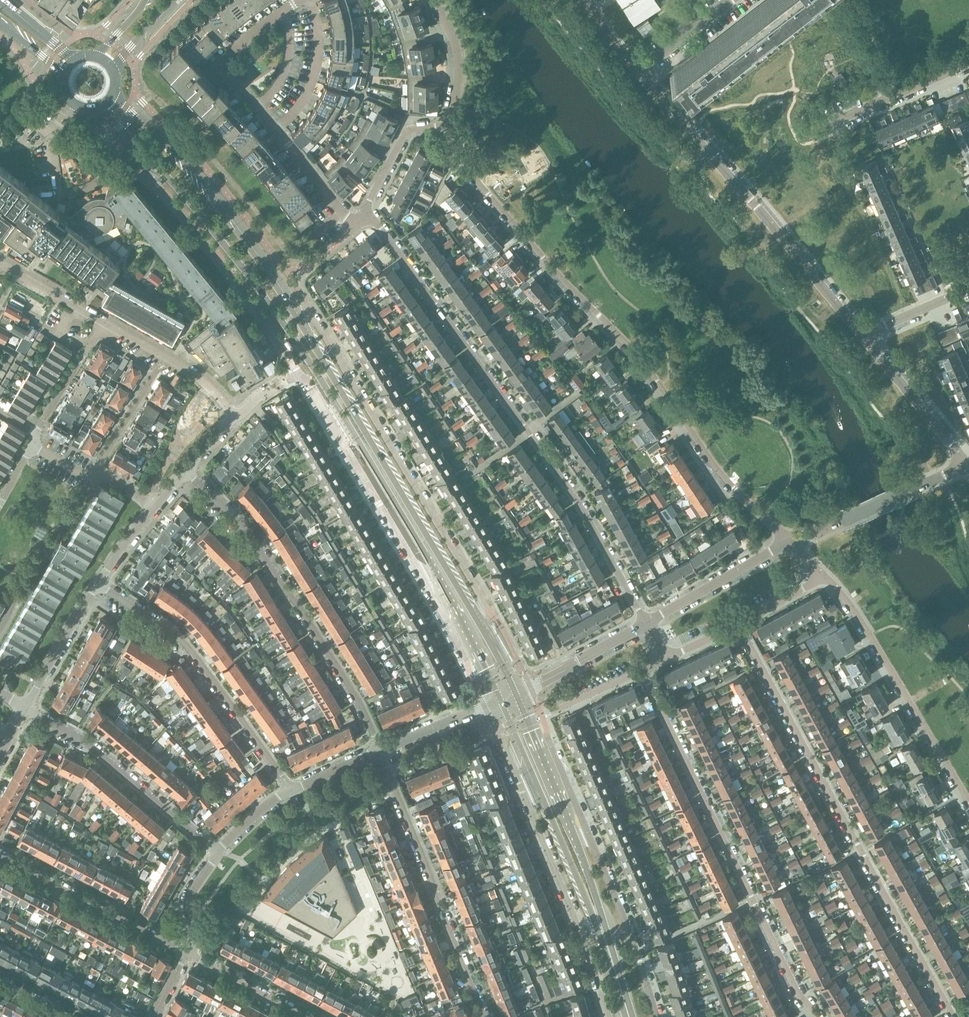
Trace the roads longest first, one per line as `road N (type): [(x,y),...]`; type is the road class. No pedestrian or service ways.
road 1 (residential): [(448,127),(467,173),(777,549)]
road 2 (residential): [(647,624),(523,425),(365,217)]
road 3 (residential): [(738,624),(953,1016)]
road 4 (residential): [(816,1016),(644,670)]
road 5 (secondary): [(99,105),(237,262),(334,403)]
road 6 (residential): [(475,618),(485,605),(473,581),(315,315),(295,315)]
road 7 (secondary): [(475,618),(295,315)]
road 8 (residential): [(852,338),(639,71)]
road 9 (residential): [(380,749),(253,538),(187,474)]
road 10 (secondary): [(295,315),(224,208),(116,90)]
road 11 (residential): [(482,1016),(380,749)]
road 12 (residential): [(100,580),(187,641),(289,788)]
road 13 (residential): [(508,759),(608,1016)]
road 14 (residential): [(822,576),(854,611),(968,802)]
road 15 (secondary): [(517,745),(618,990)]
road 16 (residential): [(218,850),(27,705)]
road 17 (residential): [(188,958),(0,854)]
road 18 (residential): [(656,1016),(591,840)]
road 19 (residential): [(966,463),(852,338)]
road 20 (residential): [(333,426),(416,569)]
road 21 (secondary): [(352,434),(434,575)]
road 22 (secondary): [(618,990),(577,839)]
road 23 (unclassified): [(52,143),(58,195),(98,182),(99,174),(57,142)]
road 24 (residential): [(826,127),(968,65)]
road 25 (residential): [(777,549),(647,624)]
road 26 (residential): [(647,624),(518,694)]
road 27 (residential): [(100,580),(27,705)]
road 28 (residential): [(277,129),(314,80),(319,51),(309,0)]
road 29 (secondary): [(434,575),(501,701)]
road 30 (residential): [(365,217),(355,228),(277,129)]
road 31 (residential): [(233,417),(301,375),(333,426)]
road 32 (residential): [(16,598),(91,480)]
road 33 (residential): [(841,521),(966,463)]
road 34 (residential): [(259,106),(221,64),(283,12)]
road 35 (residential): [(365,217),(410,130),(448,127)]
road 36 (residential): [(305,1016),(188,958)]
road 37 (residential): [(448,127),(451,62),(430,0)]
road 38 (residential): [(380,749),(501,701)]
road 39 (residential): [(852,338),(968,287)]
road 40 (residential): [(591,840),(549,740),(534,736)]
road 41 (residential): [(97,470),(162,366)]

